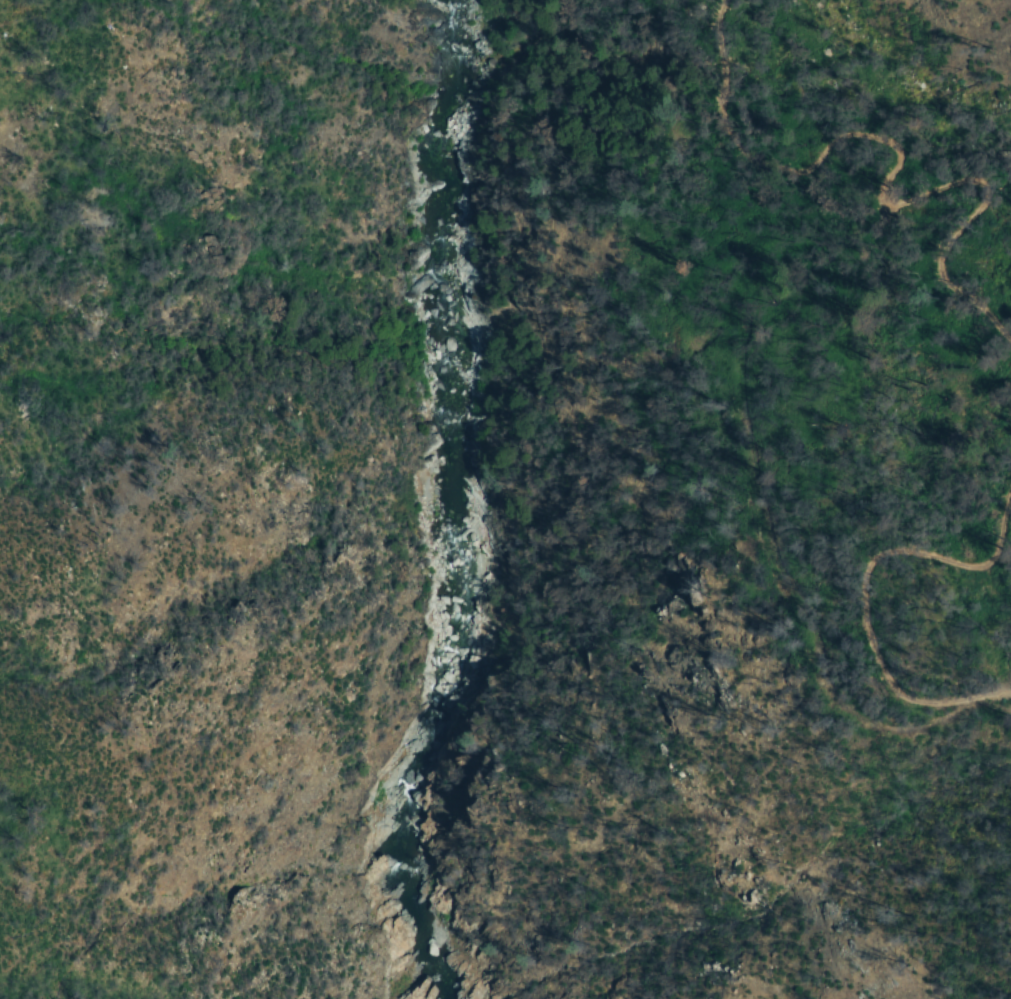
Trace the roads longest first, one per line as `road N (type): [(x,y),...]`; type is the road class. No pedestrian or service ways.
road 1 (track): [(1010,702),(897,702),(873,655),(872,587),(971,564),(1009,493),(1002,356),(929,241),(893,203),(894,162),(712,141),(654,62)]

